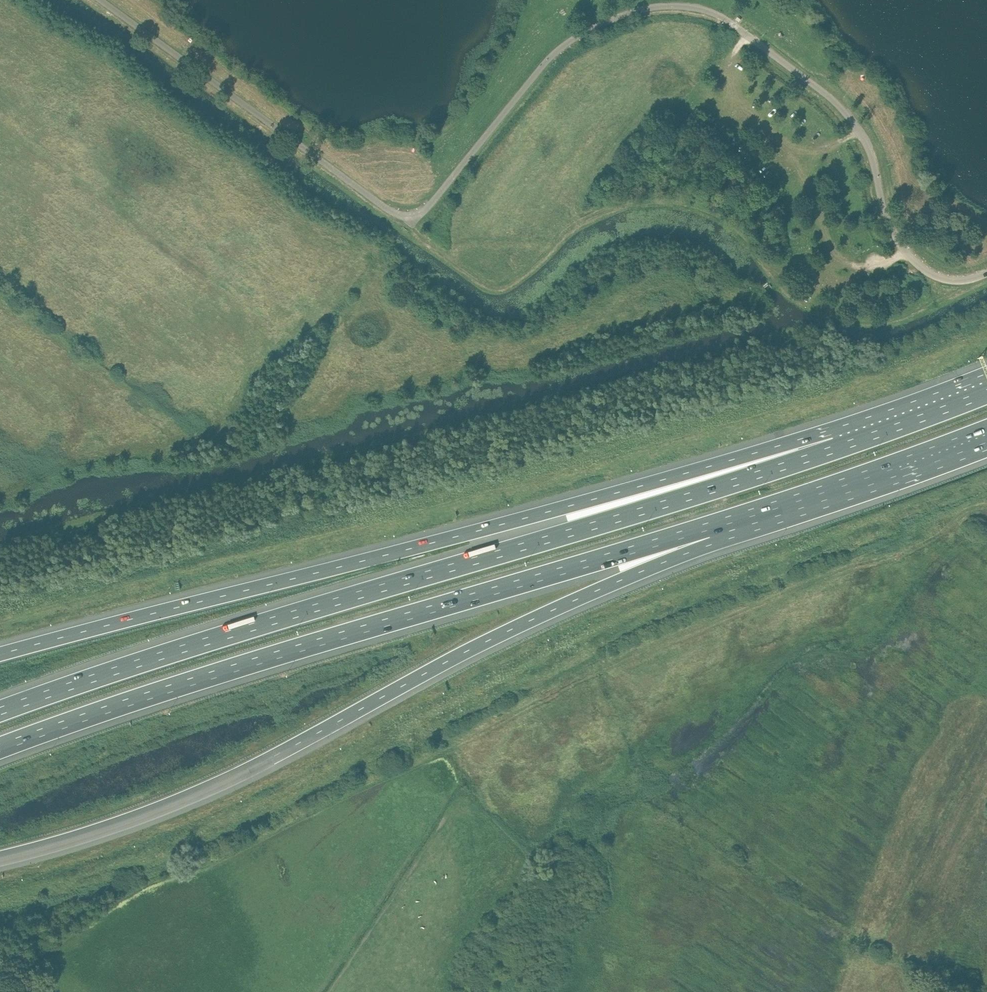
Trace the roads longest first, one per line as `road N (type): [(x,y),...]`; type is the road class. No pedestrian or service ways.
road 1 (unclassified): [(101,0),(391,211),(413,218),(574,38),(654,7),(712,12),(847,114),(872,156),(882,206),(906,253),(948,279),(986,272)]
road 2 (motorway): [(836,440),(0,710)]
road 3 (motorway): [(836,440),(0,653)]
road 4 (motorway): [(0,859),(223,782),(710,527)]
road 5 (motorway): [(0,747),(258,659),(710,527)]
road 6 (unclassified): [(0,920),(216,861),(429,751)]
road 7 (motorway): [(710,527),(986,435)]
road 8 (track): [(746,33),(734,55),(737,76),(814,138),(830,142),(858,130)]
road 9 (motorway): [(986,385),(836,440)]

